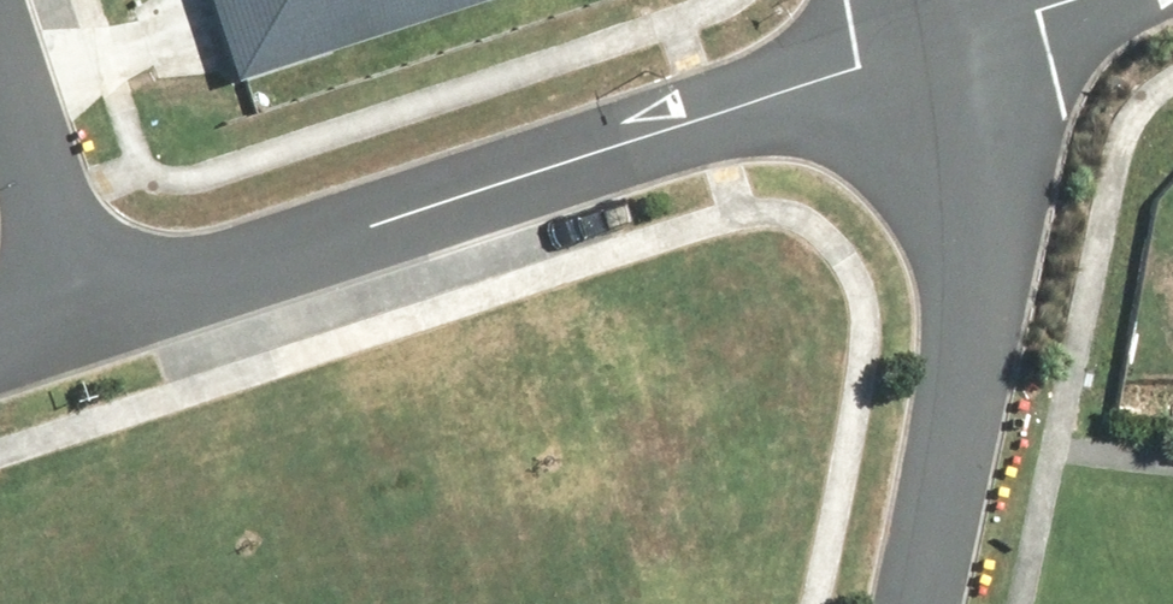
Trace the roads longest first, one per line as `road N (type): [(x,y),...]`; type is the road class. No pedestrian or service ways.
road 1 (residential): [(81,323),(902,52)]
road 2 (residential): [(910,603),(948,330),(902,52)]
road 3 (residential): [(0,74),(81,323)]
road 4 (residential): [(902,52),(1042,0)]

